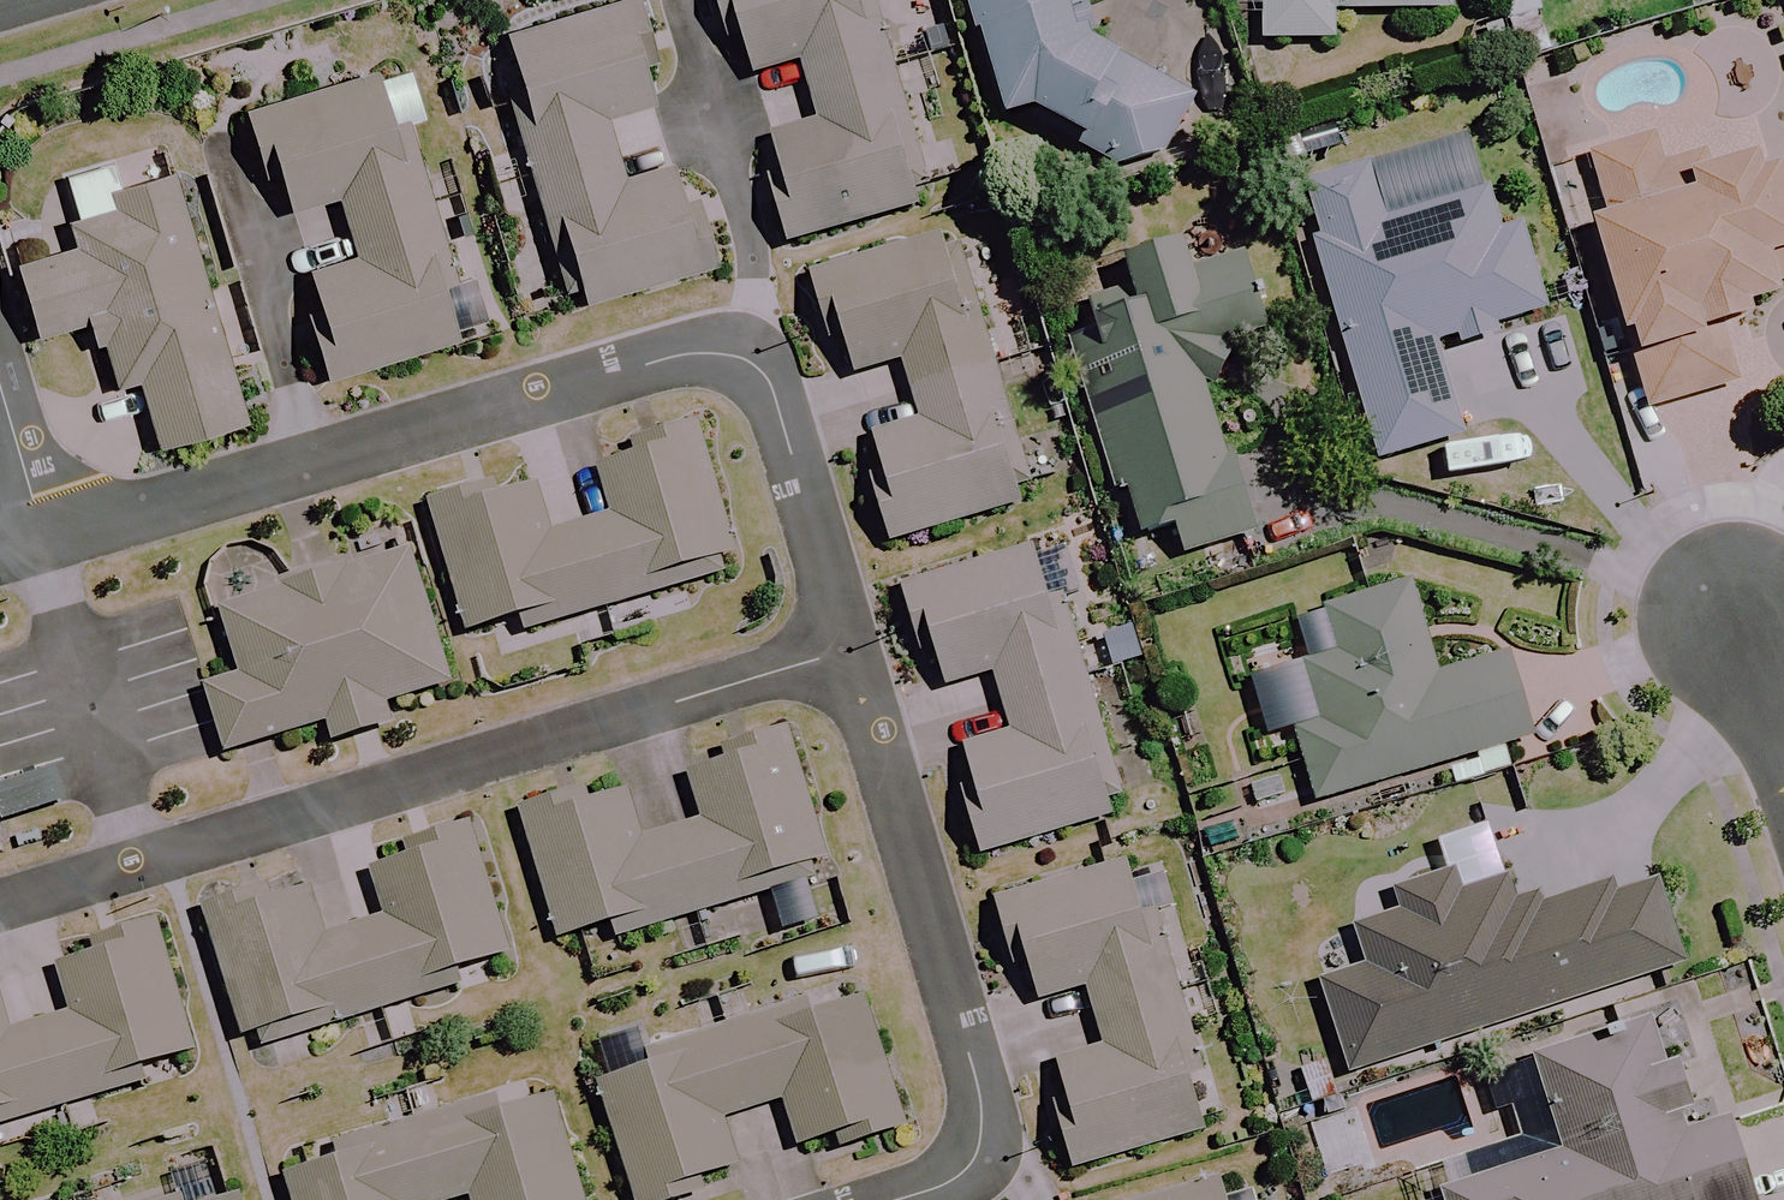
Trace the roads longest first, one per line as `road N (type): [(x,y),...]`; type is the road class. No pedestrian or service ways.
road 1 (residential): [(42,535),(691,353),(744,358),(775,390),(848,651)]
road 2 (residential): [(0,907),(848,651)]
road 3 (residential): [(848,651),(980,1093),(980,1149),(949,1182),(891,1199)]
road 4 (residential): [(1783,771),(1723,606)]
road 5 (residential): [(0,393),(42,535)]

